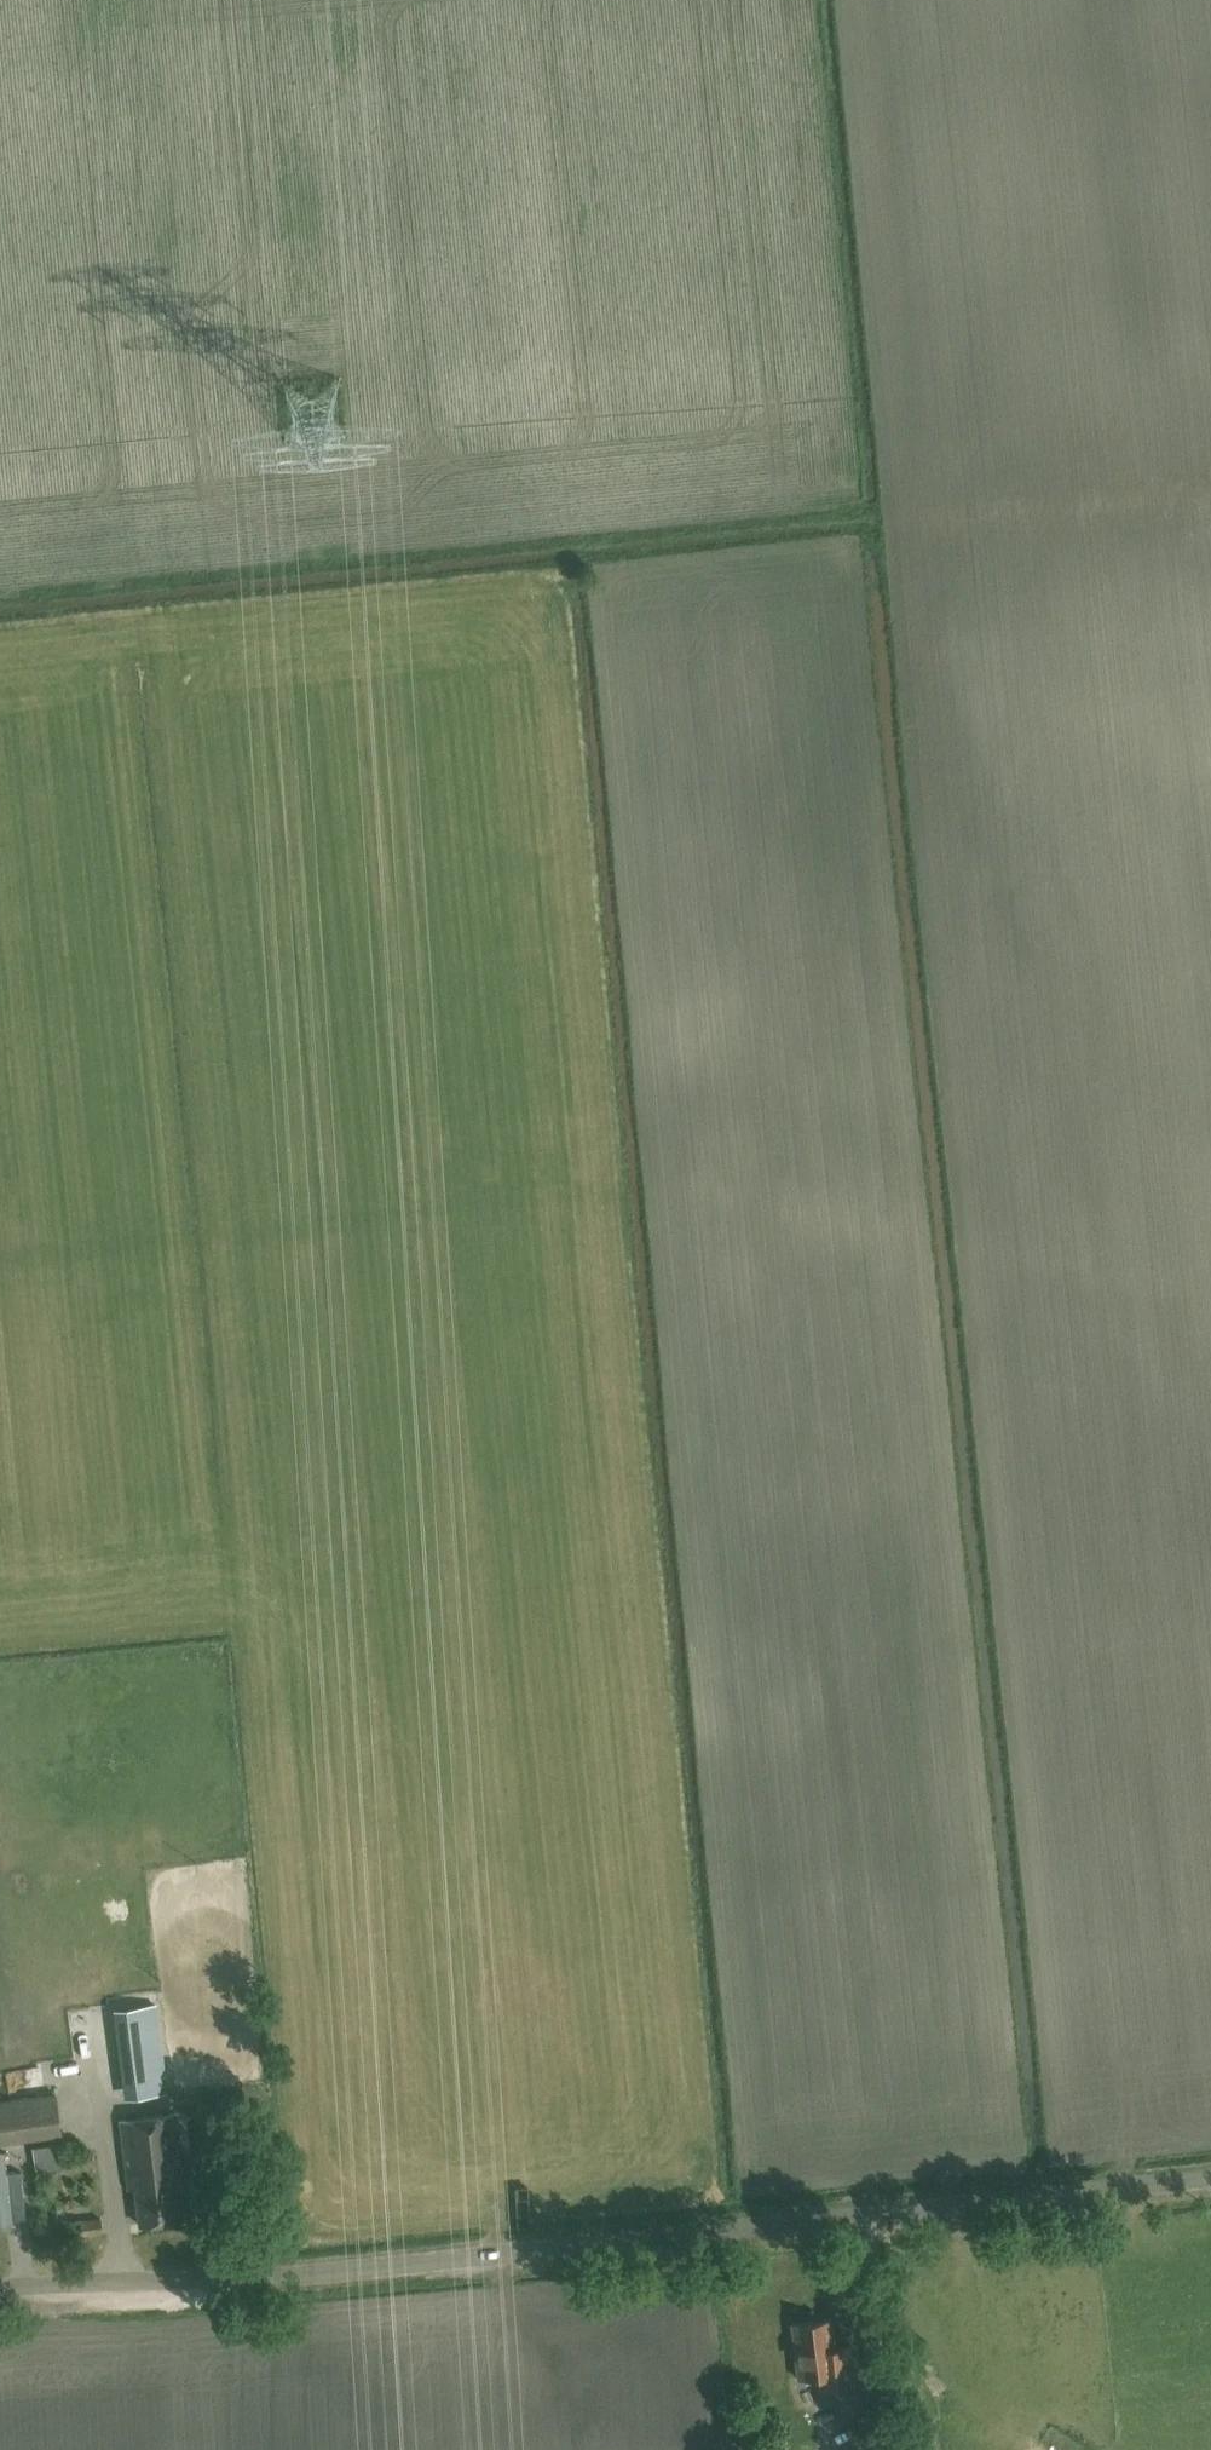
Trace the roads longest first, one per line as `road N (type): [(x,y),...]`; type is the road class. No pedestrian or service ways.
road 1 (unclassified): [(0,2286),(291,2273),(1210,2174)]

